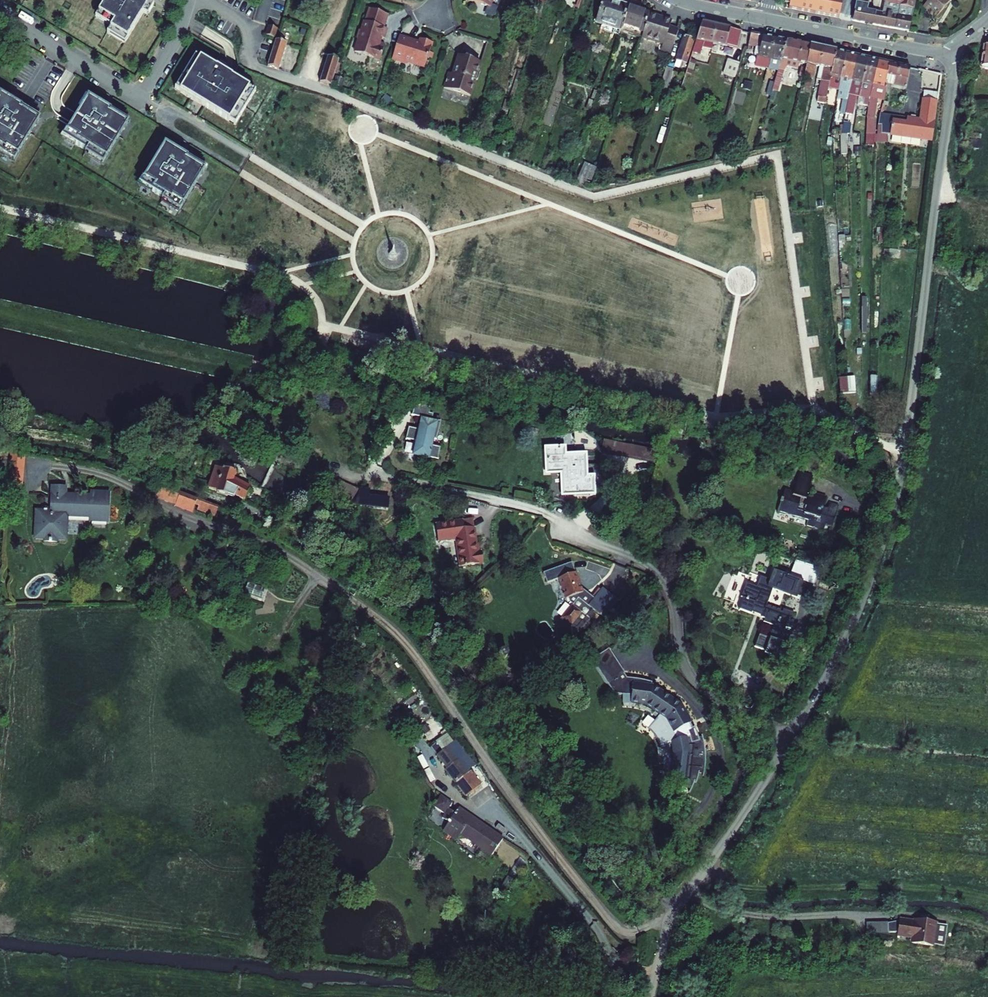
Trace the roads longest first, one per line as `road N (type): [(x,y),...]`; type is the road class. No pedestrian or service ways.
road 1 (unclassified): [(945,56),(953,69),(899,483),(850,631),(790,739)]
road 2 (residential): [(374,474),(530,508),(633,554),(666,592),(679,652),(697,685),(790,739)]
road 3 (residential): [(0,12),(140,98),(190,0)]
road 4 (unclassified): [(790,739),(686,898),(665,944)]
road 5 (residential): [(765,19),(945,56)]
road 6 (residential): [(208,0),(253,30),(251,65),(302,84)]

